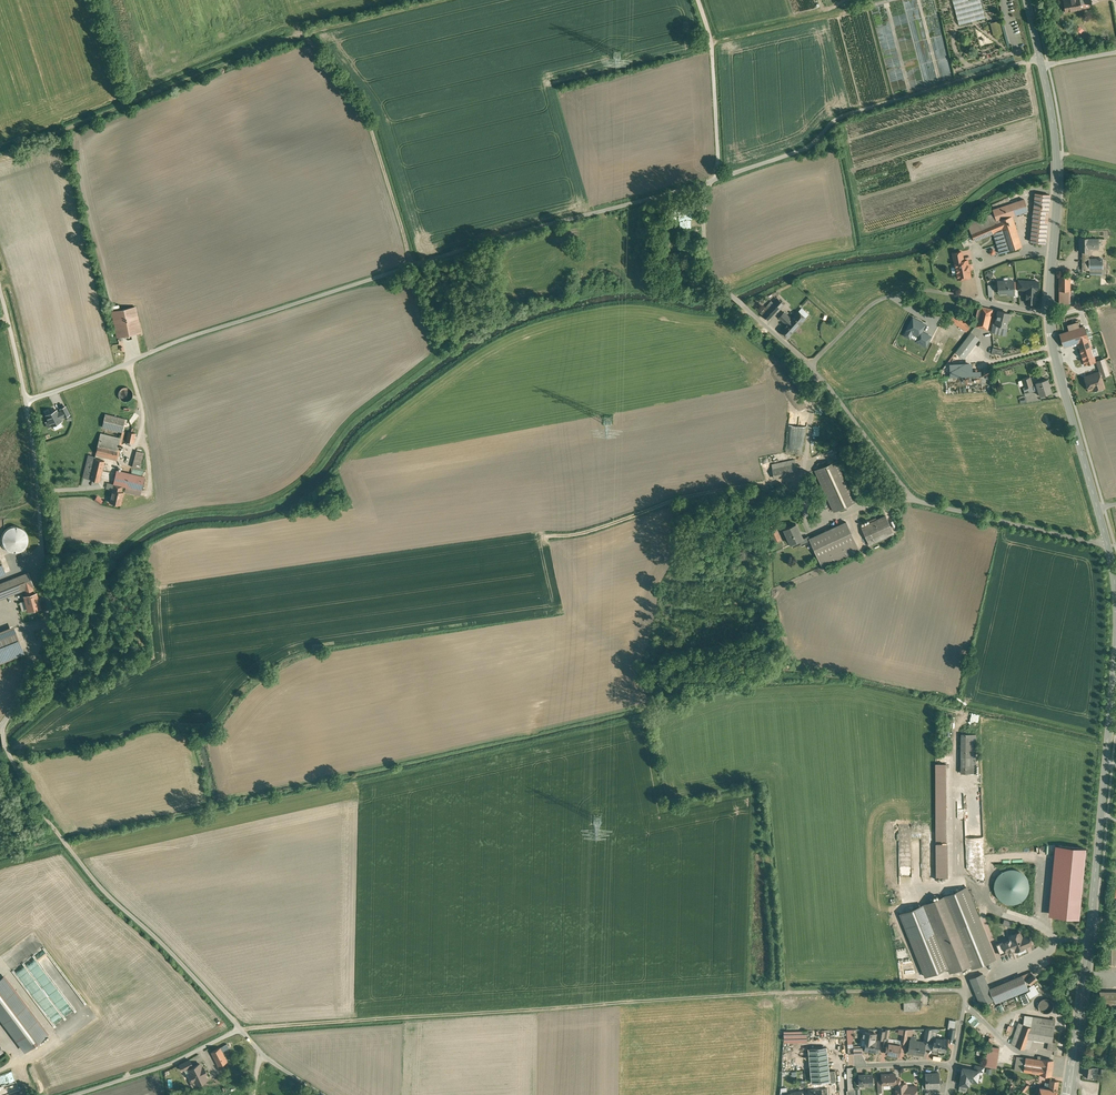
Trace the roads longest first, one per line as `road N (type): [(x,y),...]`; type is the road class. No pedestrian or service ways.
road 1 (track): [(240,1030),(782,993),(965,989),(964,1002)]
road 2 (unclassified): [(707,183),(220,328),(25,403)]
road 3 (unclassified): [(707,183),(704,266),(809,366),(912,499),(1107,545)]
road 4 (tertiary): [(1041,67),(1056,153),(1051,335),(1107,545)]
road 5 (track): [(0,159),(306,33),(449,0)]
road 6 (tertiary): [(1115,645),(1068,1094)]
road 7 (unclassified): [(240,1030),(97,885),(32,798),(0,728)]
road 8 (unclassified): [(1039,58),(837,119),(808,148),(718,179)]
road 9 (unclassified): [(0,728),(43,636),(49,601),(25,403)]
road 10 (track): [(306,33),(367,119),(413,266)]
road 11 (unclassified): [(698,0),(713,58),(718,179)]
road 12 (unclassified): [(240,1030),(164,1067),(75,1094)]
road 13 (track): [(871,3),(710,43)]

